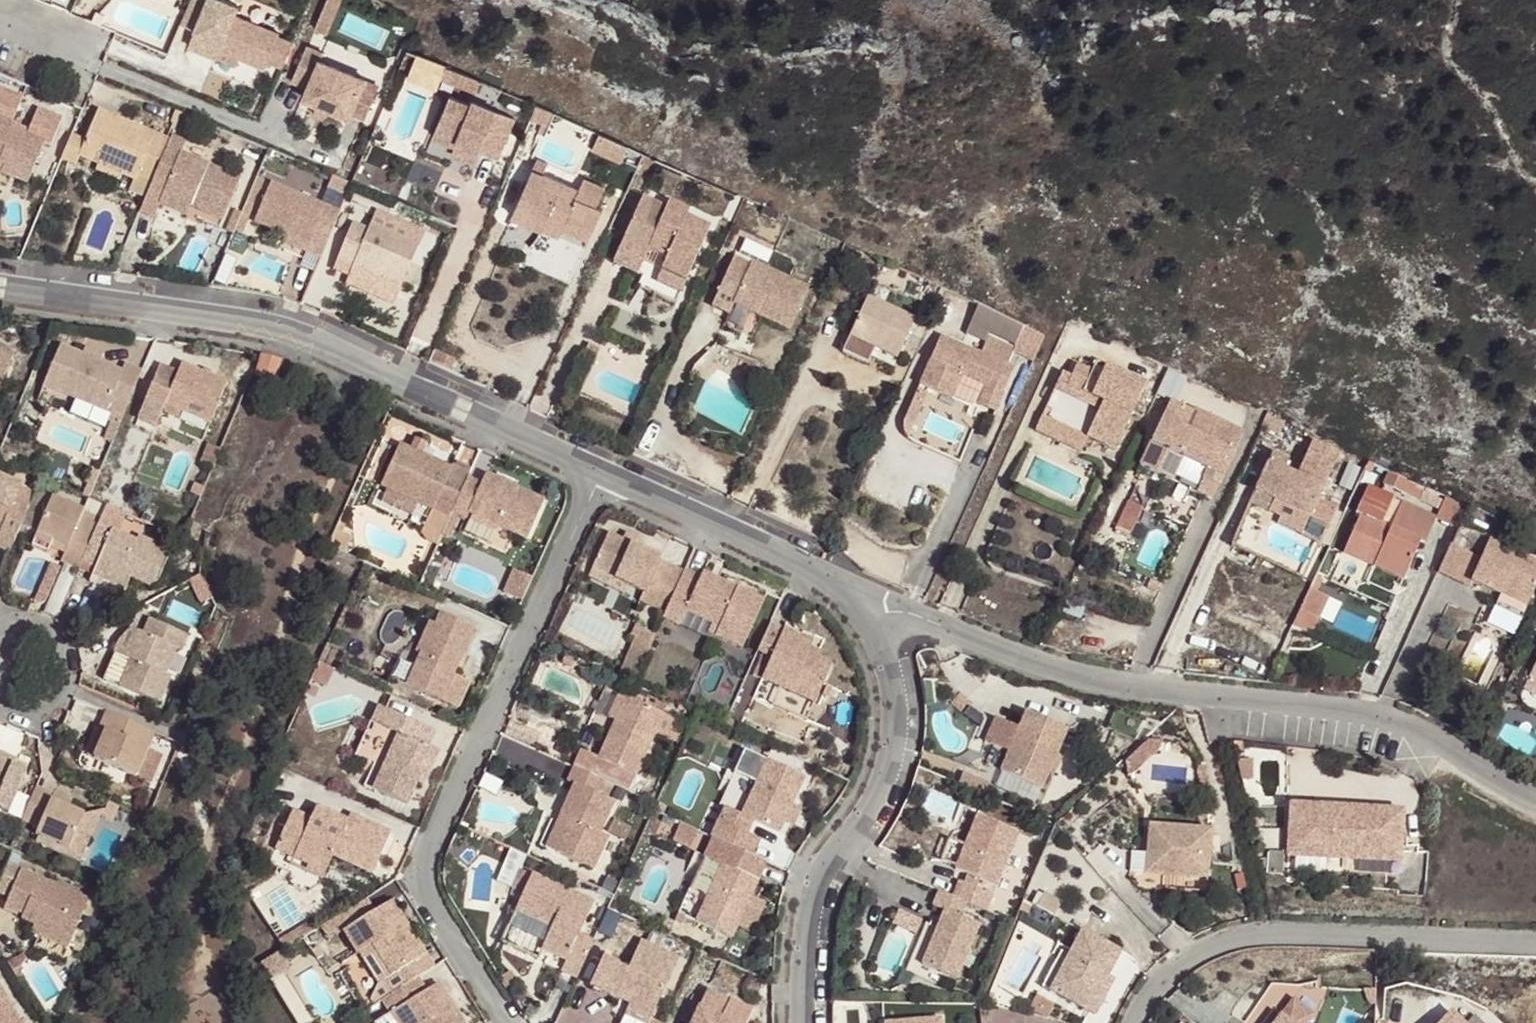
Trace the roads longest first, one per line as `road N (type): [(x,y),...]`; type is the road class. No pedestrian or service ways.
road 1 (residential): [(867,621),(910,613),(1053,669),(1130,686),(1353,706),(1445,739),(1535,794)]
road 2 (residential): [(0,287),(296,337),(602,478)]
road 3 (residential): [(509,1022),(421,875),(602,478)]
road 4 (residential): [(1535,946),(1291,936),(1220,943),(1159,991),(1137,1022)]
road 5 (residential): [(867,621),(892,682),(894,746),(828,877),(804,957),(806,1022)]
road 6 (residential): [(602,478),(819,571),(867,621)]
road 7 (residential): [(0,639),(43,630),(72,661),(62,702),(37,716),(8,712)]

